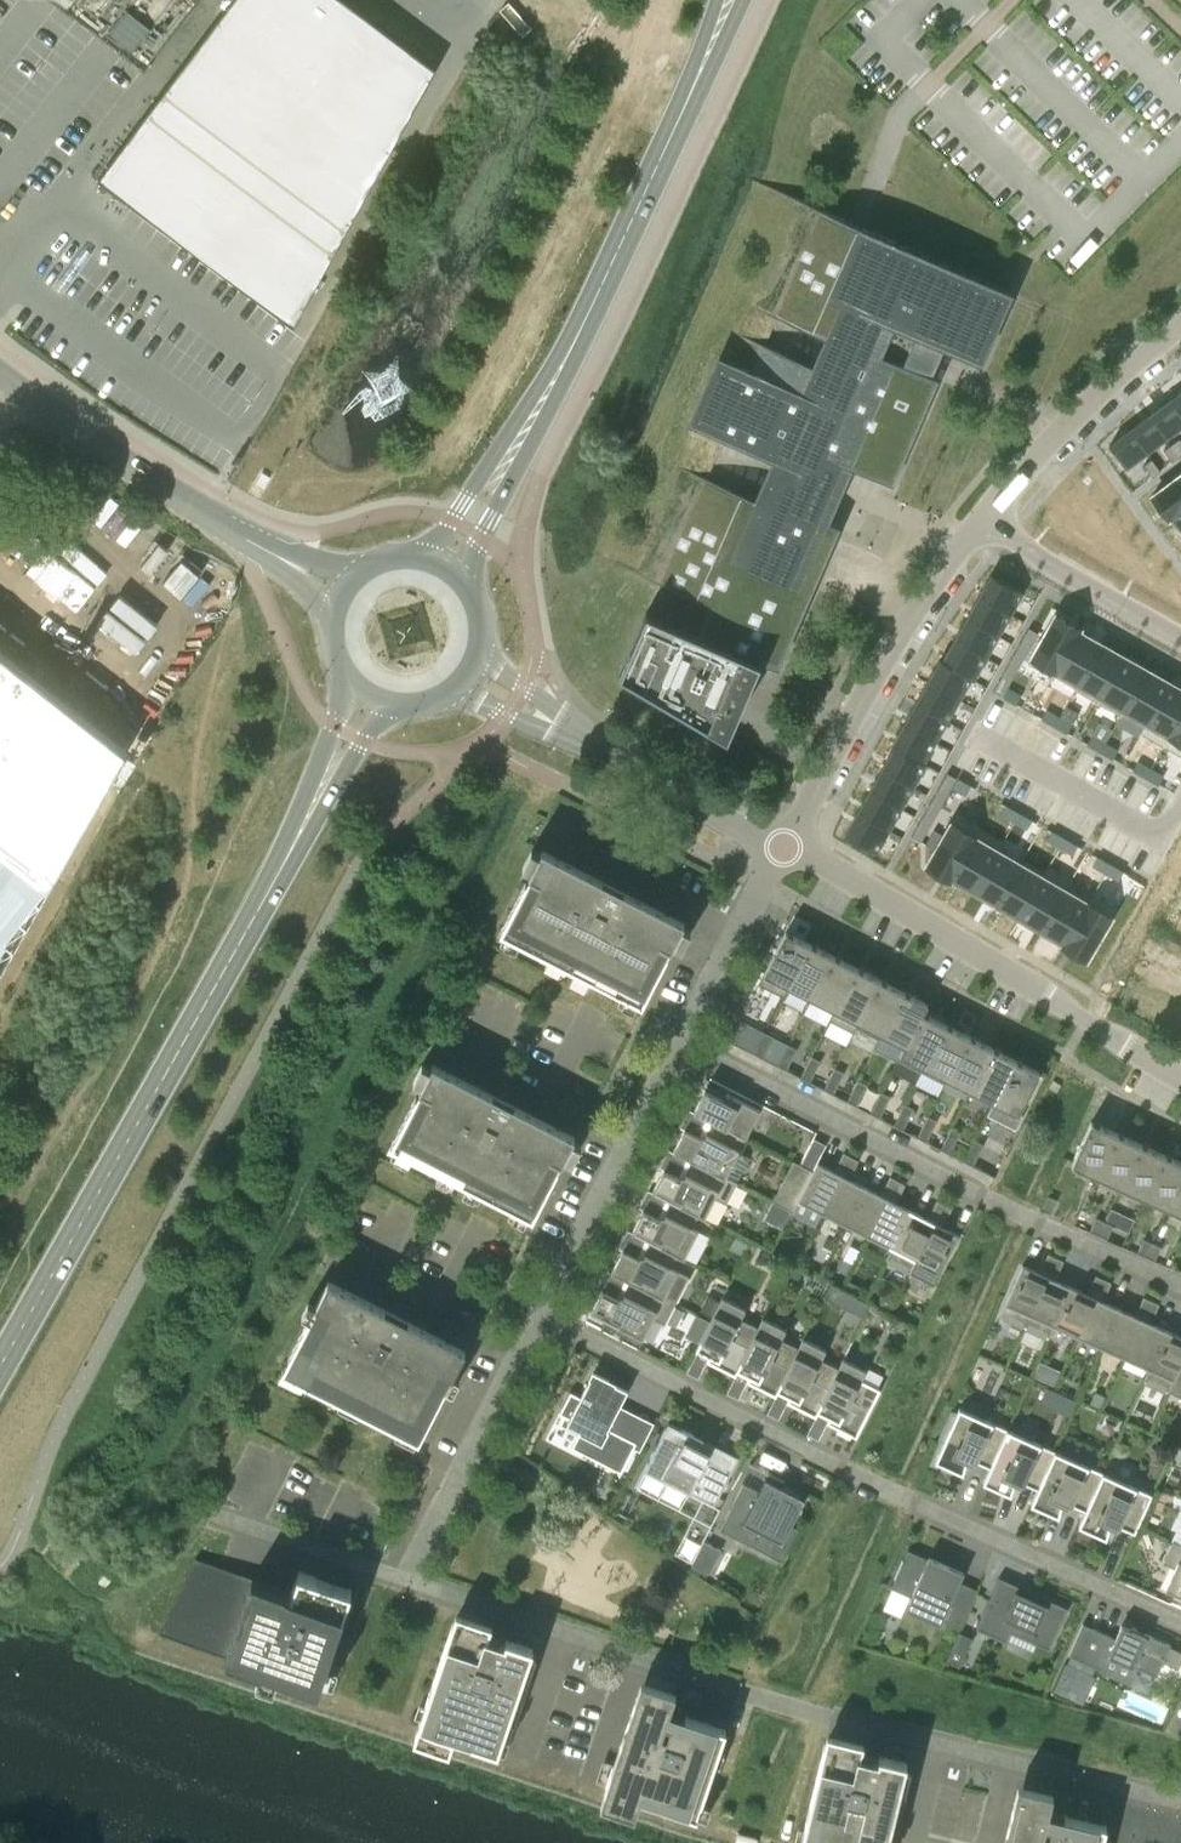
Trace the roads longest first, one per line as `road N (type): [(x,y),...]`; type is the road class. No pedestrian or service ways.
road 1 (residential): [(1180,1802),(829,1718),(406,1578)]
road 2 (primary): [(0,1367),(371,691)]
road 3 (residential): [(539,1320),(1180,1623)]
road 4 (residential): [(1180,1288),(682,1044)]
road 5 (primary): [(440,567),(573,347),(672,131)]
road 6 (unclassified): [(1180,1077),(827,866),(786,850)]
road 7 (tertiary): [(347,596),(199,515),(0,374)]
road 8 (residential): [(786,850),(886,660),(973,531)]
road 9 (unclassified): [(786,850),(467,673)]
road 10 (residential): [(682,1044),(539,1320)]
road 11 (residential): [(973,531),(1094,396),(1180,324)]
road 12 (residential): [(539,1320),(406,1578)]
road 13 (residential): [(973,531),(1180,643)]
road 14 (residential): [(786,850),(682,1044)]
road 15 (primary): [(672,131),(745,0)]
road 16 (primary): [(717,0),(672,131)]
road 17 (primary): [(467,673),(481,626),(475,602),(440,567)]

